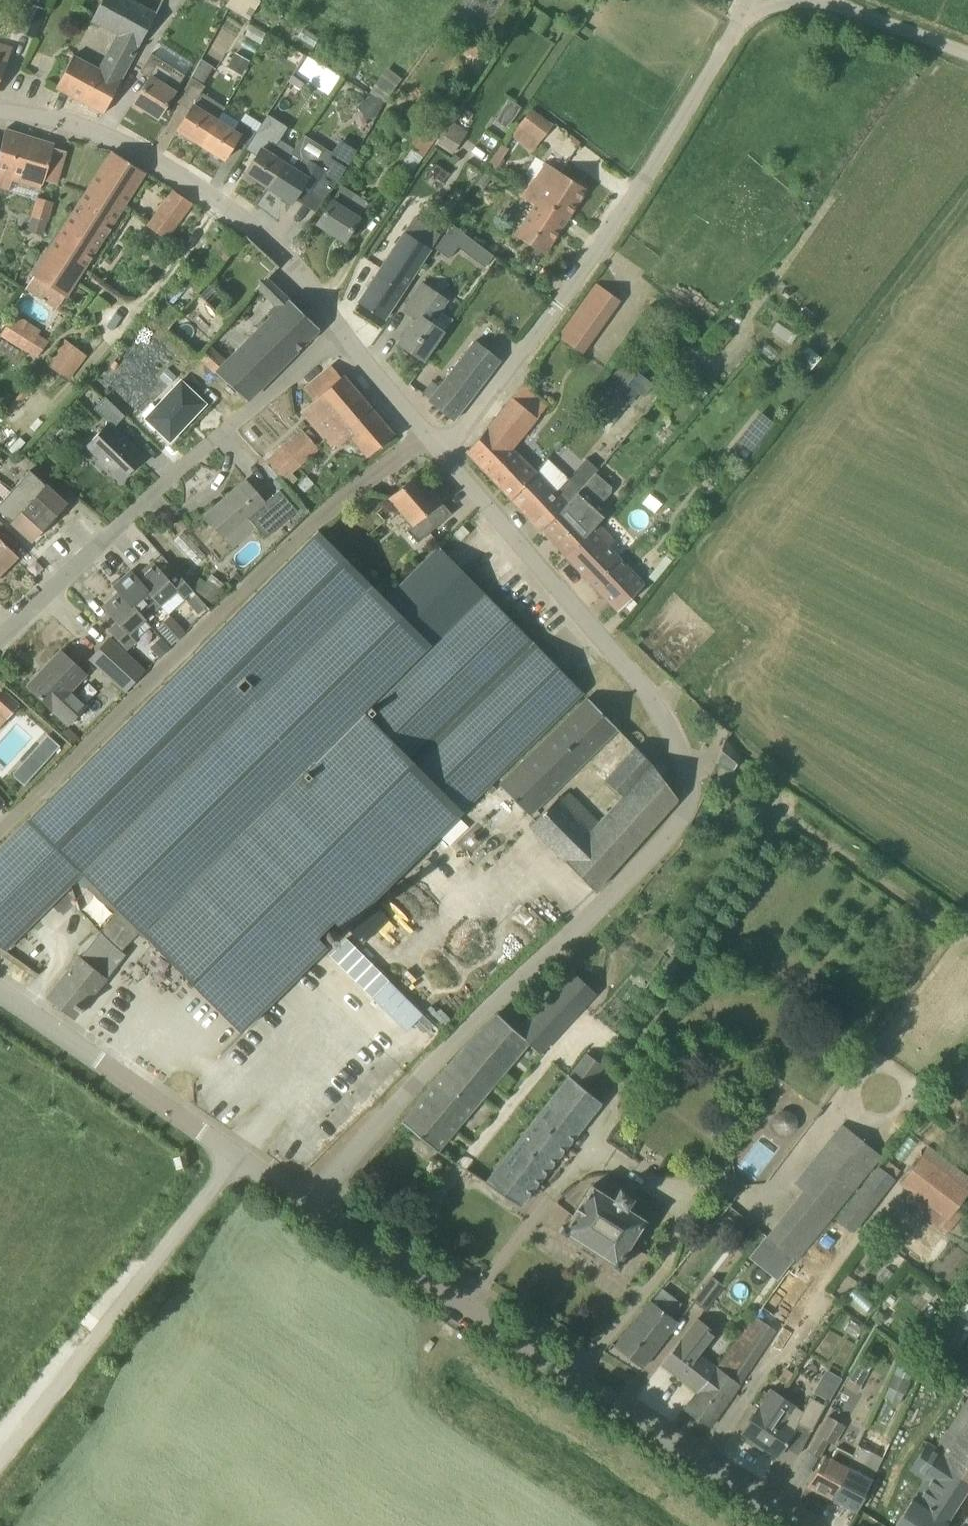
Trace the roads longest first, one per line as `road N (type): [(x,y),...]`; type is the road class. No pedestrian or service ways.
road 1 (unclassified): [(315,1207),(457,1040),(598,915),(669,839),(691,798),(686,766),(639,680),(441,451)]
road 2 (unclassified): [(773,1506),(315,1207)]
road 3 (unclassified): [(441,451),(466,430),(644,183),(748,9)]
road 4 (residential): [(0,640),(176,473),(343,337)]
road 5 (unclassified): [(343,337),(306,279),(251,223),(191,182),(103,135),(0,109)]
road 6 (track): [(0,1469),(240,1158)]
road 7 (unclassified): [(315,1207),(0,992)]
road 8 (unclassified): [(967,52),(824,0)]
road 9 (unclassified): [(441,451),(343,337)]

